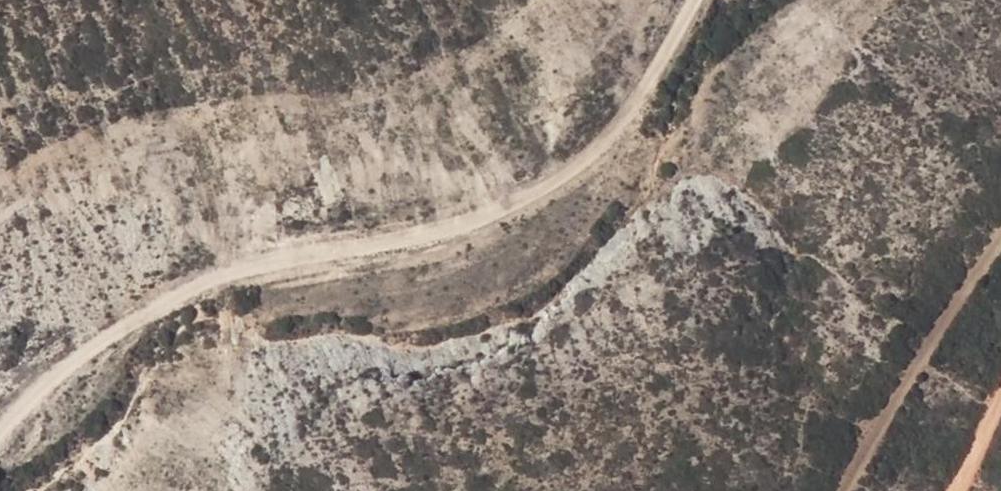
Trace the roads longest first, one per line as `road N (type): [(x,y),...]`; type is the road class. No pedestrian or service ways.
road 1 (track): [(0,414),(69,346),(160,293),(260,253),(435,210),(535,174),(596,139),(625,113),(691,0)]

